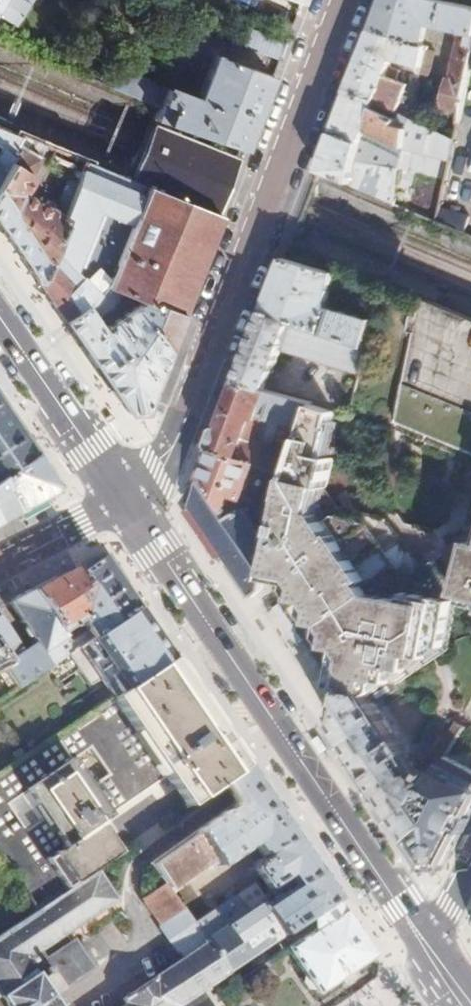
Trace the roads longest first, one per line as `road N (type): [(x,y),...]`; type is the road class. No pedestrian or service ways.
road 1 (tertiary): [(127,504),(176,452),(346,0)]
road 2 (primary): [(427,943),(127,504)]
road 3 (primary): [(127,504),(0,320)]
road 4 (tertiary): [(0,577),(127,504)]

